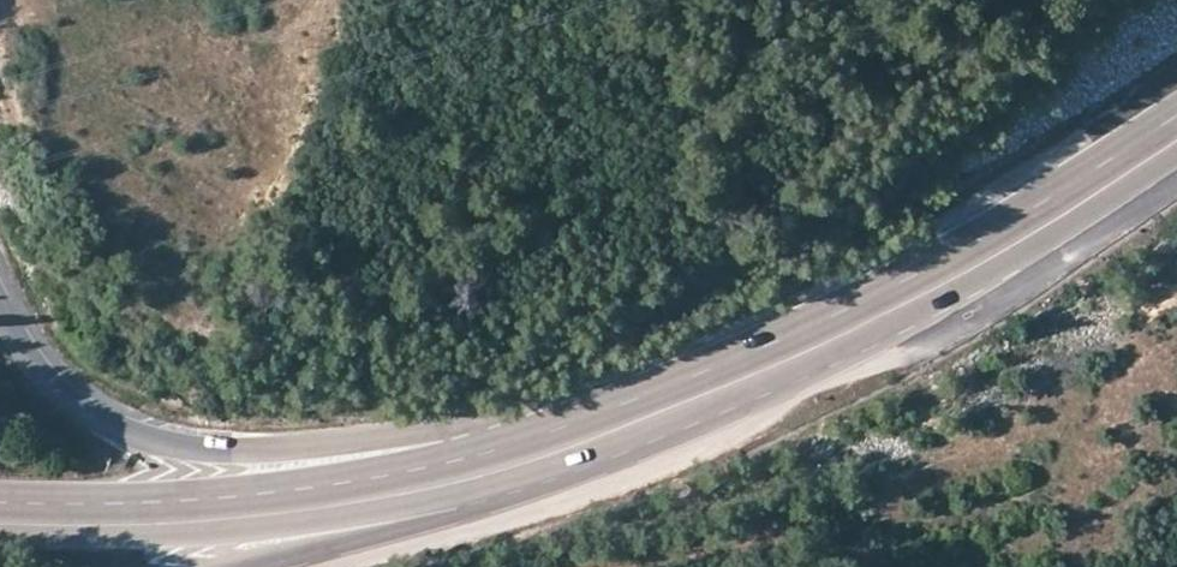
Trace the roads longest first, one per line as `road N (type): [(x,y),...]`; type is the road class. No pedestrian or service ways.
road 1 (primary): [(920,296),(555,405),(404,439),(297,448),(135,439),(83,414),(26,358),(0,312)]
road 2 (primary): [(0,518),(43,523),(287,509),(488,469),(670,405),(920,296)]
road 3 (primary): [(255,566),(455,518),(690,432),(920,296)]
road 4 (primary): [(920,296),(1176,137)]

